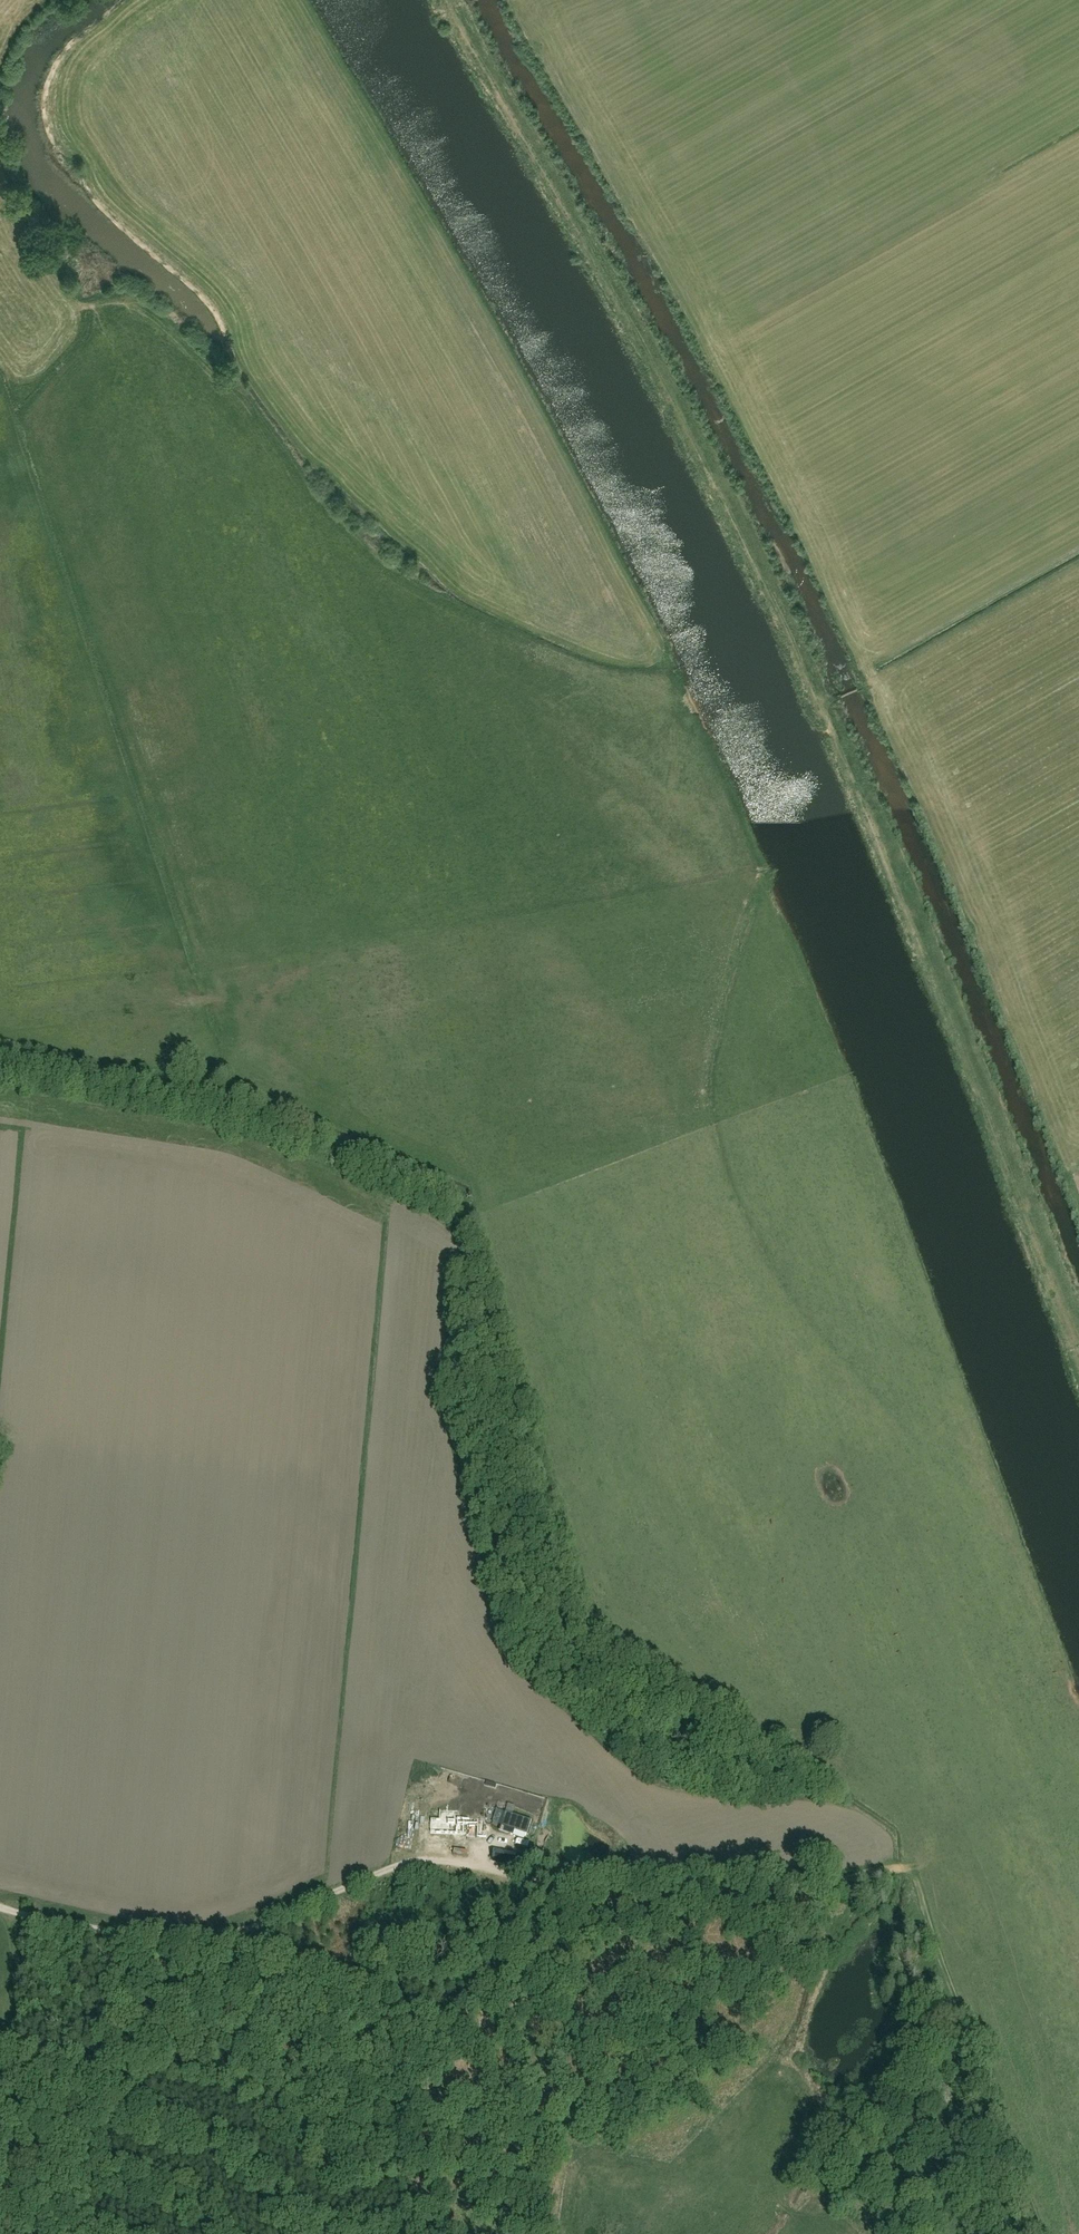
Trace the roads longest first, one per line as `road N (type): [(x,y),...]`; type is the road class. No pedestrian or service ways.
road 1 (track): [(423,1866),(621,1897),(748,1894),(910,1873),(926,1906),(935,1982),(980,2056),(1023,2233)]
road 2 (track): [(417,2233),(422,2028),(411,1991),(213,1937)]
road 3 (track): [(423,1866),(213,1937)]
road 4 (track): [(213,1937),(136,1935),(0,1905)]

